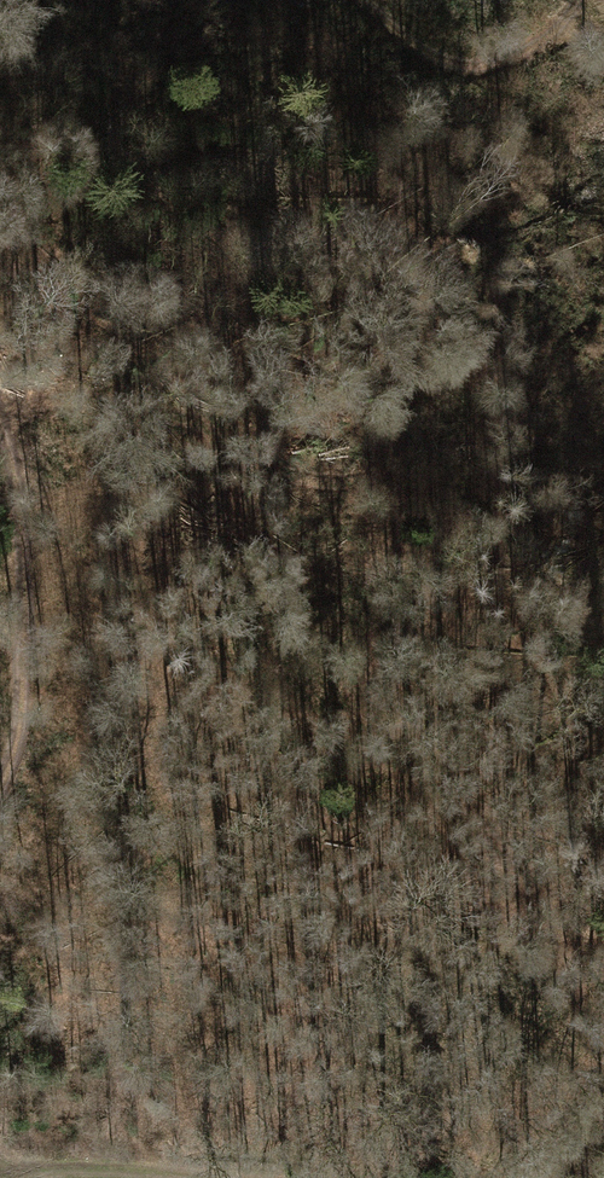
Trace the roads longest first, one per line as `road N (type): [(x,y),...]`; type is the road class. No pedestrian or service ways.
road 1 (track): [(0,418),(18,463),(27,727),(0,782)]
road 2 (track): [(572,0),(544,43),(492,68),(423,55),(361,0)]

